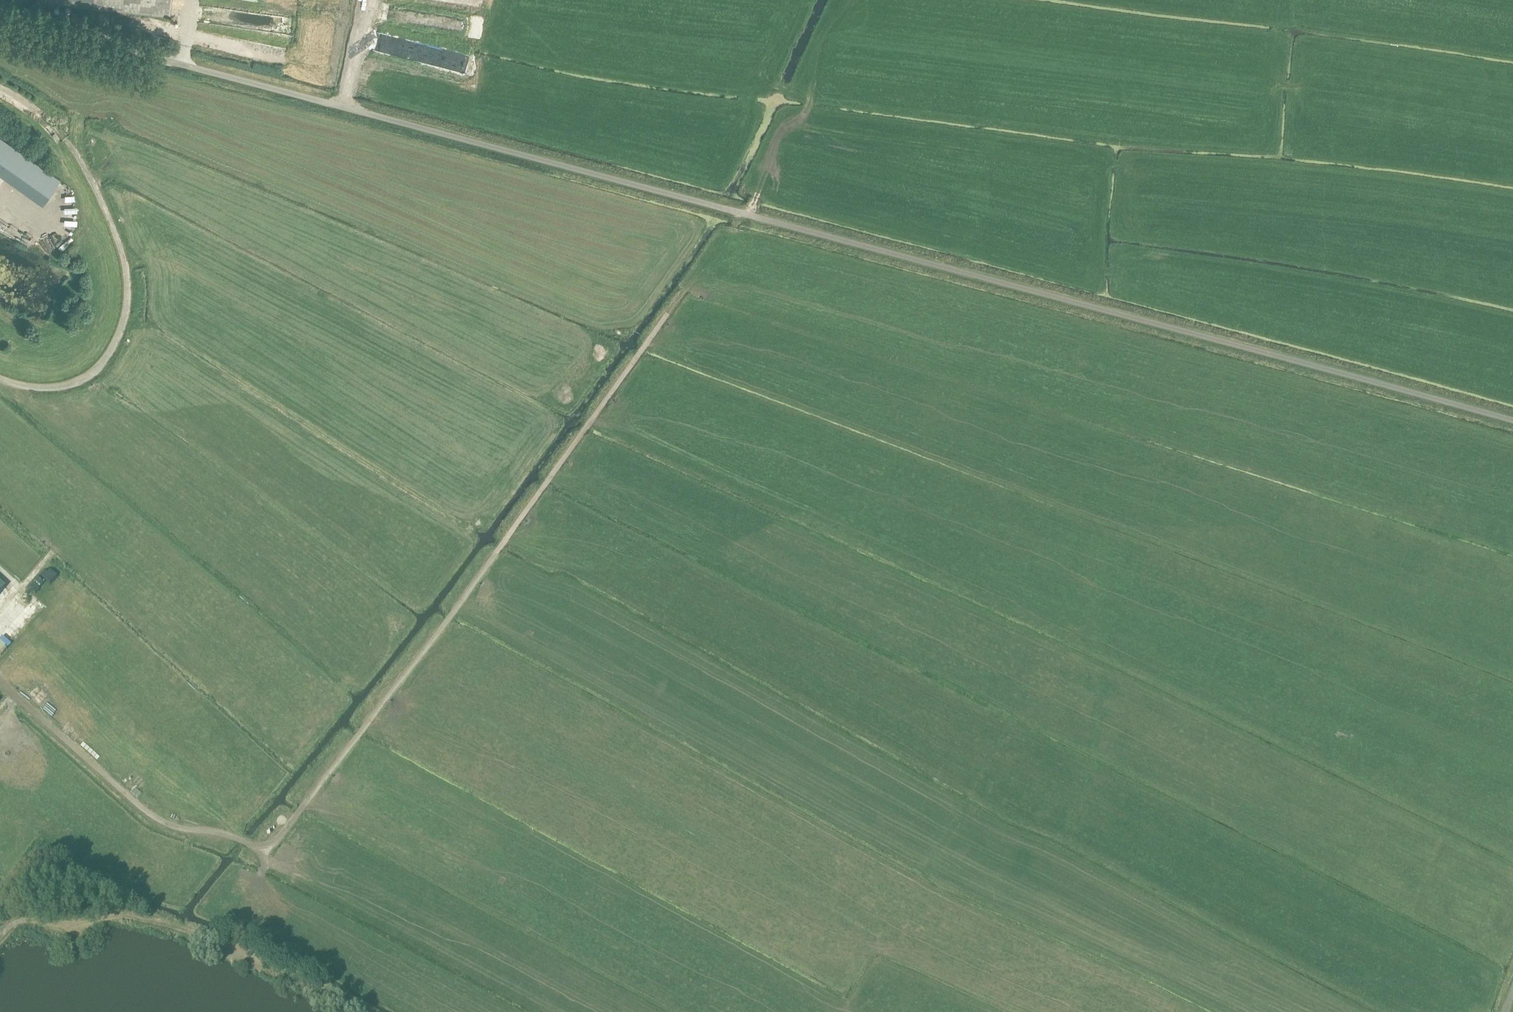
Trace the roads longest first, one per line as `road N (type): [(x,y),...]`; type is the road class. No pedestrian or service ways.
road 1 (unclassified): [(1512,421),(0,15)]
road 2 (track): [(667,315),(431,642),(271,845),(156,817),(0,681)]
road 3 (track): [(0,88),(66,139),(109,219),(128,282),(118,338),(91,373),(58,387),(0,379)]
road 4 (track): [(368,1011),(256,957),(155,920),(27,920),(0,932)]

